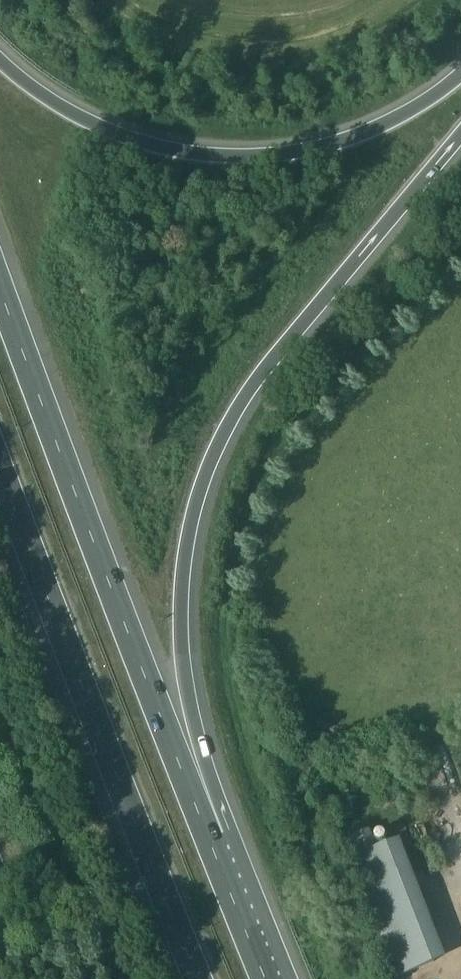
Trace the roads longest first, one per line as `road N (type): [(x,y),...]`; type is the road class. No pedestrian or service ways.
road 1 (motorway): [(212,846),(180,646),(184,554),(206,466),(229,418),(311,301),(460,130)]
road 2 (motorway): [(212,846),(0,291)]
road 3 (motorway): [(0,477),(196,978)]
road 4 (motorway): [(460,72),(376,128),(333,144),(239,157),(111,133),(54,104),(0,63)]
road 5 (motorway): [(268,978),(212,846)]

